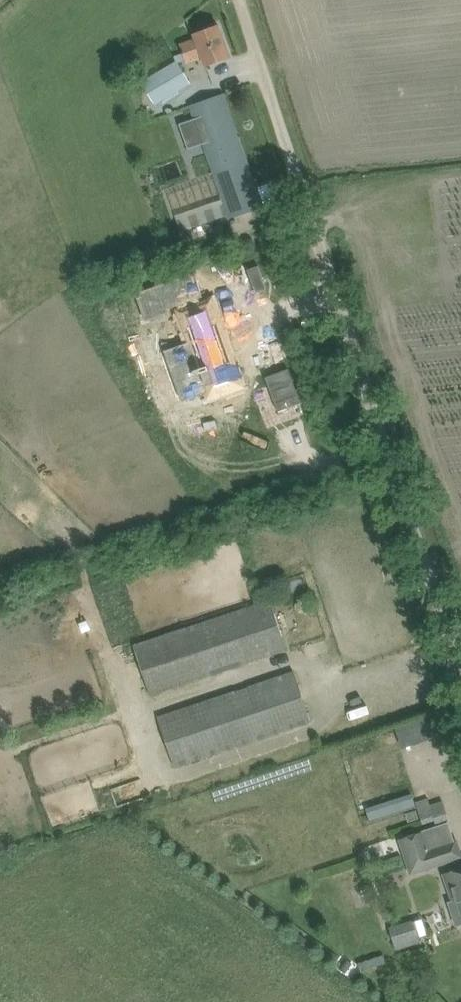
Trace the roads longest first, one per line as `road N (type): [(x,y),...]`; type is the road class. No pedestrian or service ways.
road 1 (unclassified): [(460,670),(235,1)]

